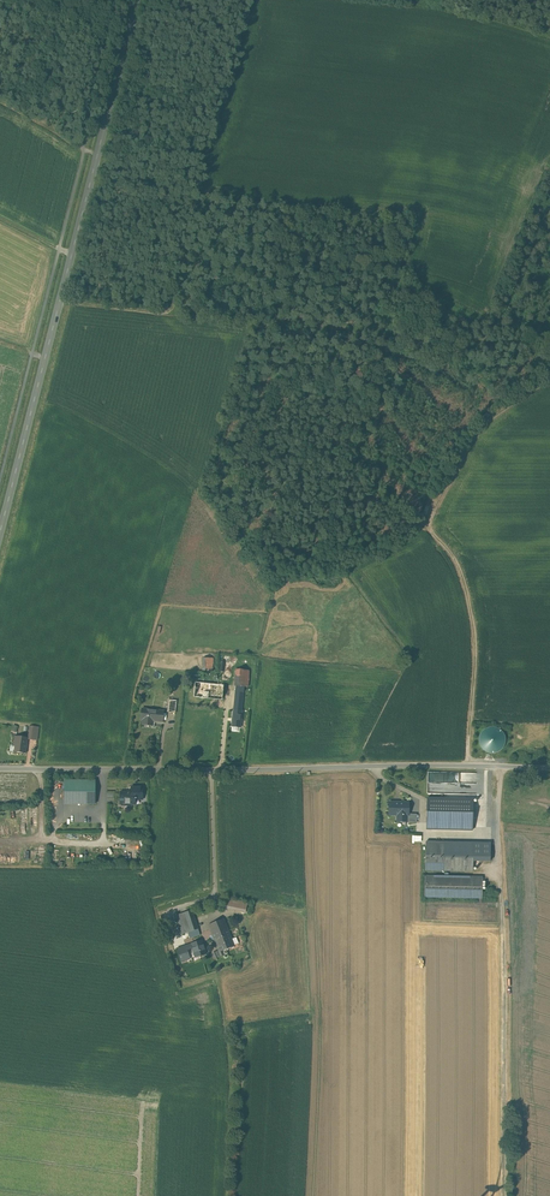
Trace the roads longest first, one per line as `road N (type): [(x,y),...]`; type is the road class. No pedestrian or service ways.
road 1 (secondary): [(0,532),(138,0)]
road 2 (unclassified): [(549,768),(0,768)]
road 3 (track): [(469,768),(473,617),(458,565),(428,525),(479,425),(549,371)]
road 4 (track): [(500,767),(503,1195)]
road 5 (track): [(60,299),(251,320),(274,256),(406,268)]
road 6 (track): [(428,525),(358,465),(358,455),(419,216)]
road 7 (track): [(169,313),(195,195)]

